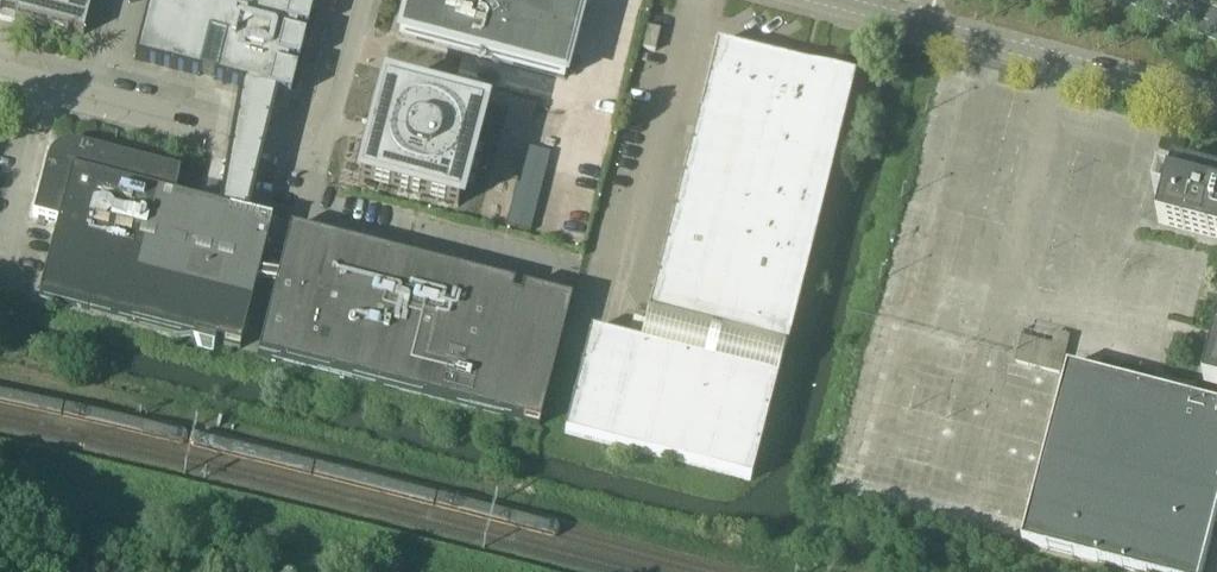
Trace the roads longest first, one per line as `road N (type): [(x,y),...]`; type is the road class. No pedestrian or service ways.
road 1 (unclassified): [(358,0),(318,132),(289,146),(0,68)]
road 2 (unclassified): [(1216,97),(844,0)]

